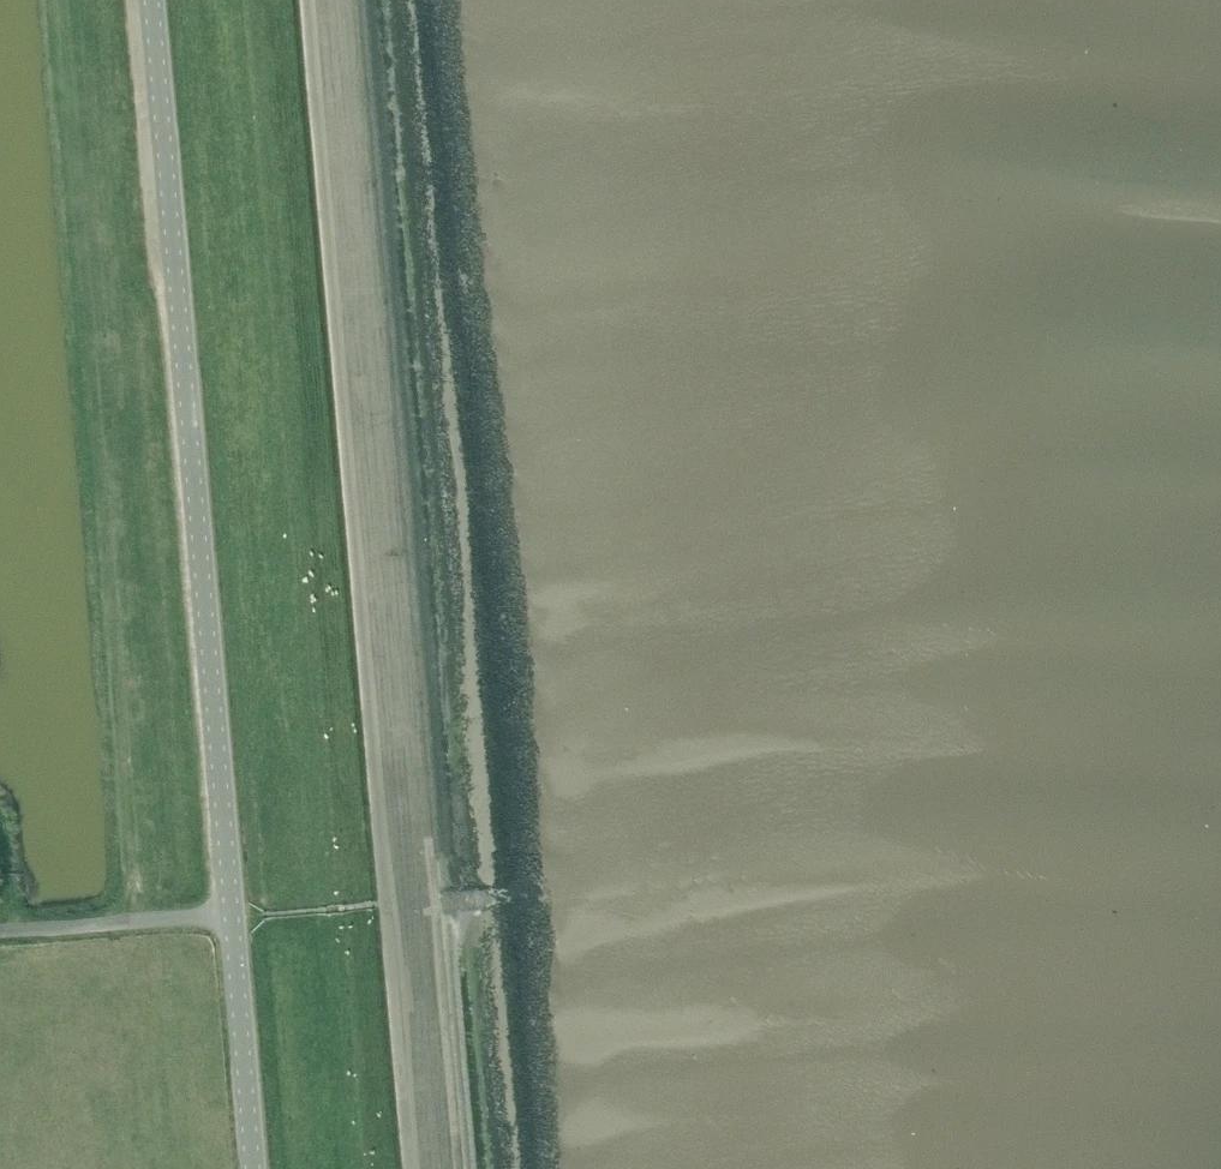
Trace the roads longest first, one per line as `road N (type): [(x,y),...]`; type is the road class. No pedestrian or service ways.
road 1 (tertiary): [(254,1168),(153,0)]

